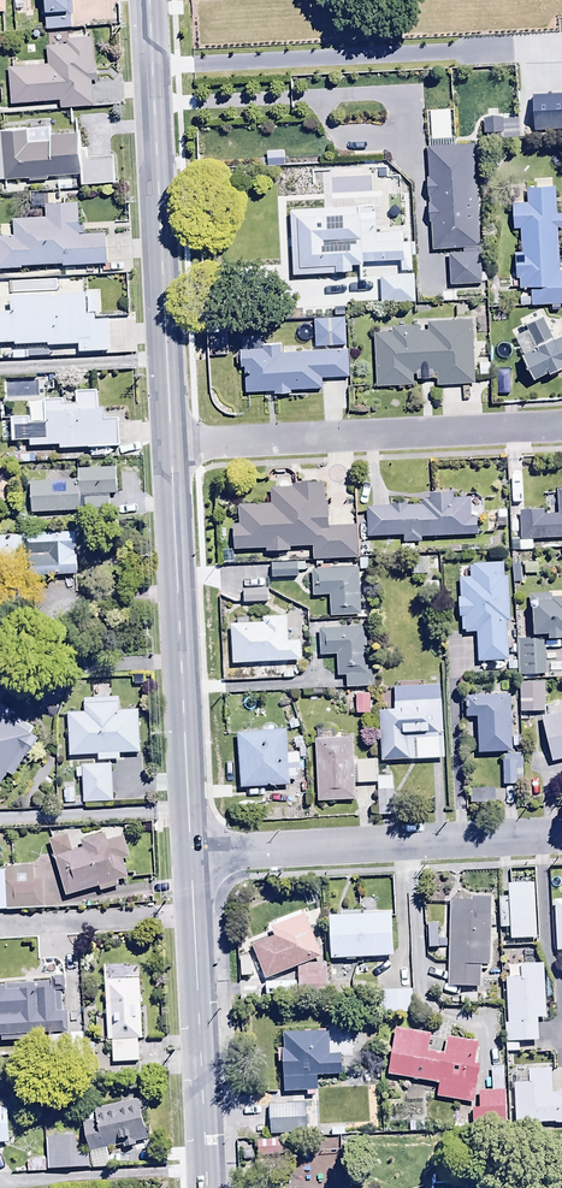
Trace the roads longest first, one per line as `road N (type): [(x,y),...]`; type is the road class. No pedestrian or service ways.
road 1 (tertiary): [(155,0),(172,445)]
road 2 (tertiary): [(172,445),(189,851)]
road 3 (residential): [(561,422),(172,445)]
road 4 (residential): [(561,834),(189,851)]
road 5 (tertiary): [(189,851),(206,1187)]

